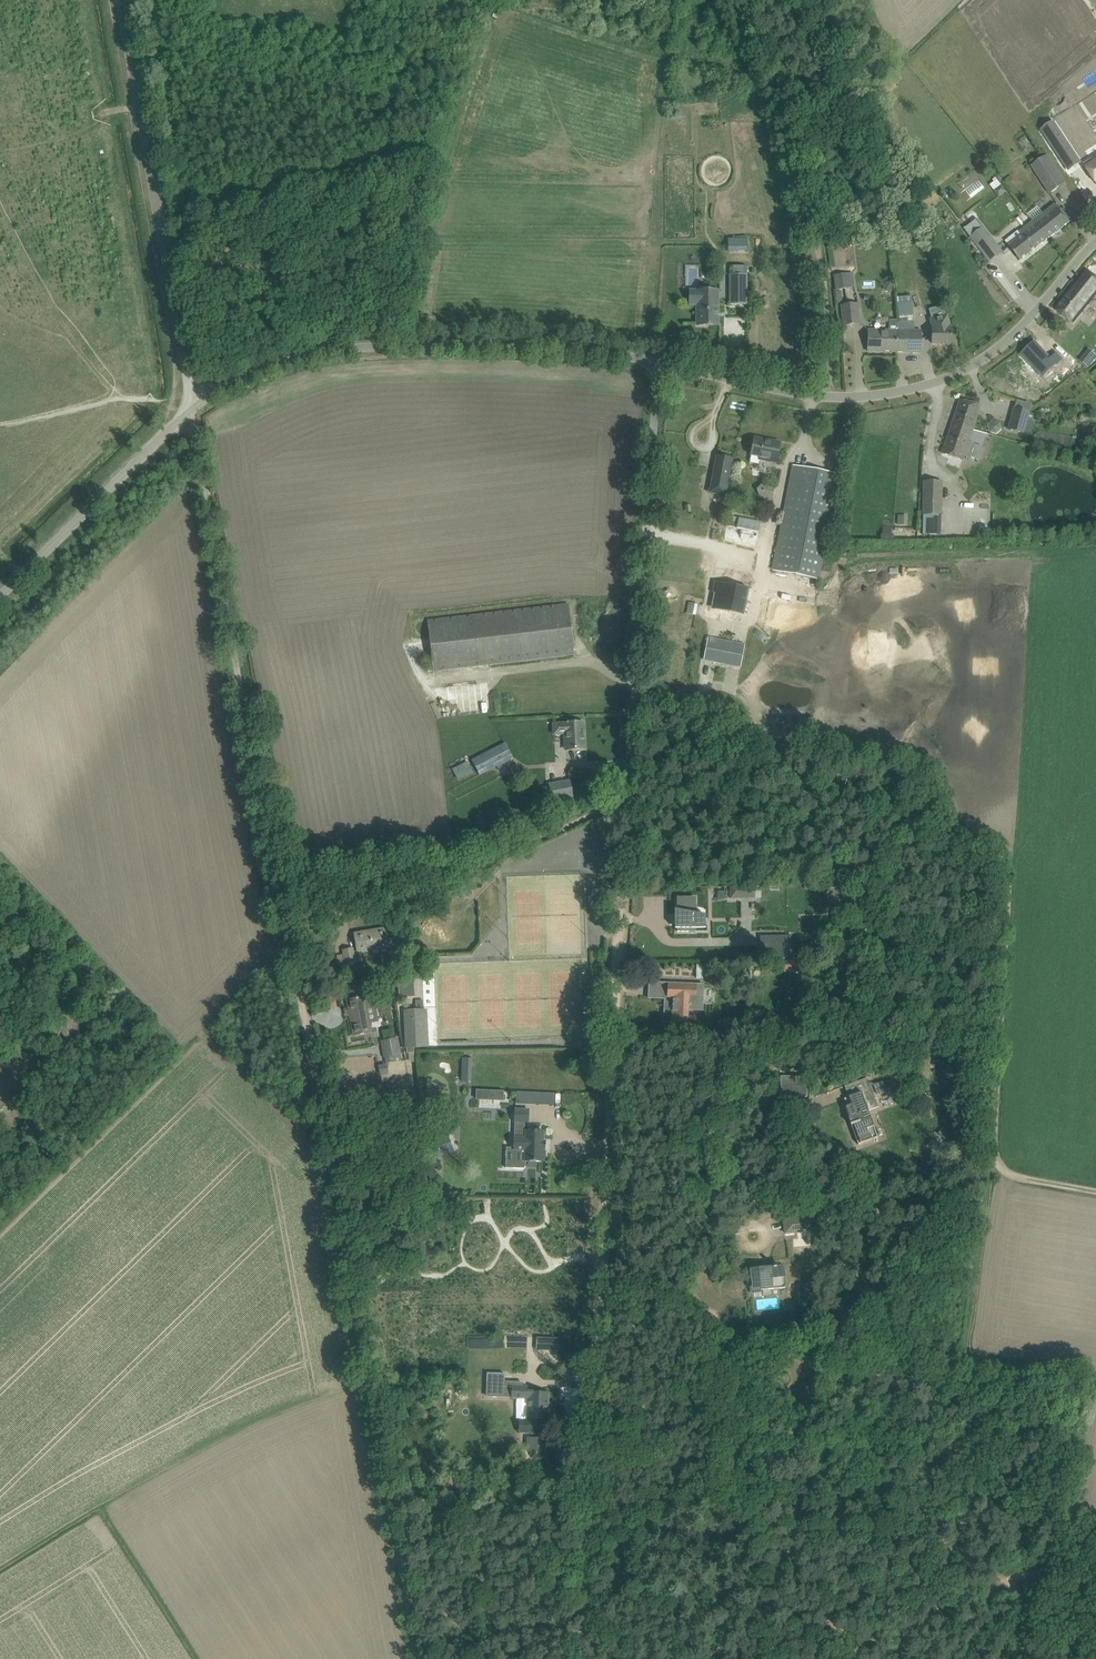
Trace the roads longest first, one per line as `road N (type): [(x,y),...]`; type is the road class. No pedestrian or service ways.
road 1 (track): [(412,1658),(193,404)]
road 2 (track): [(578,1658),(628,795)]
road 3 (track): [(990,1171),(1002,1059),(1002,843),(951,823),(949,767),(925,755),(853,747)]
road 4 (unclassified): [(658,363),(827,397),(920,387),(995,351),(1095,241)]
road 5 (unclassified): [(193,404),(292,360),(358,348),(554,347),(658,363)]
road 6 (unclassified): [(628,795),(658,363)]
road 7 (unclassified): [(193,404),(120,0)]
road 8 (track): [(827,397),(818,257),(745,0)]
road 9 (track): [(628,795),(458,869),(277,884)]
road 10 (unclassified): [(0,602),(193,404)]
road 11 (track): [(853,747),(767,733),(636,688)]

